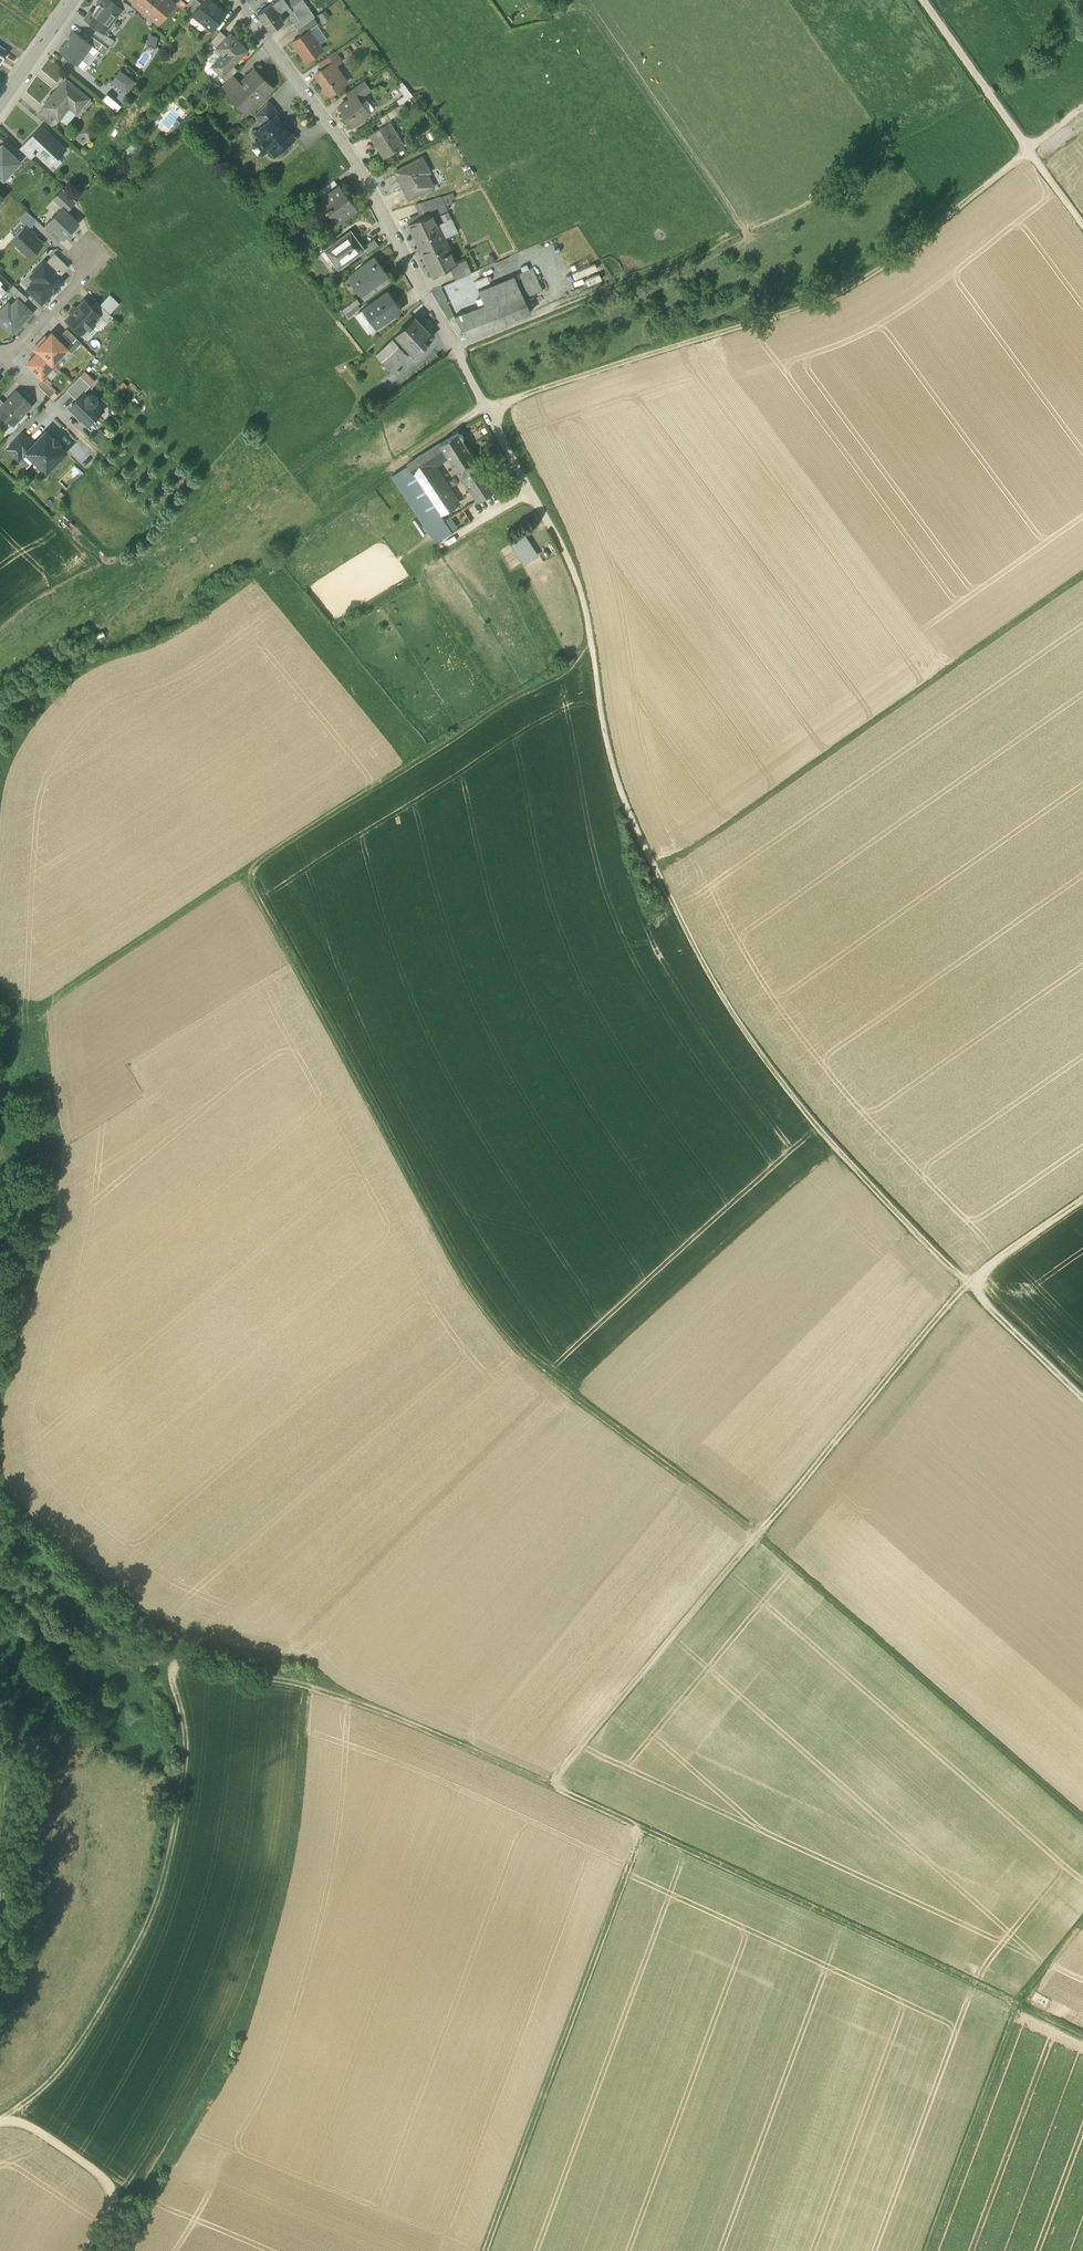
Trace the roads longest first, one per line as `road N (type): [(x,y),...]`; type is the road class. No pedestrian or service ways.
road 1 (track): [(1082,2035),(459,1744),(305,1685),(178,1655),(167,1663),(181,1715),(178,1791),(146,1924),(72,2058),(0,2121)]
road 2 (track): [(243,870),(506,1339),(758,1535),(1082,1822)]
road 3 (track): [(485,407),(579,590),(630,820),(737,1022),(812,1123),(1082,1399)]
road 4 (track): [(1082,107),(879,270),(820,304),(485,407)]
road 5 (track): [(591,645),(38,1006)]
road 6 (track): [(968,1283),(554,1787)]
road 7 (track): [(0,791),(4,763),(76,674),(170,637),(320,520),(485,407)]
road 8 (track): [(1082,579),(656,873)]
road 9 (residential): [(238,0),(366,183),(485,407)]
road 10 (track): [(645,1830),(488,2250)]
road 11 (track): [(928,2250),(1019,2004),(1082,1924)]
road 12 (track): [(1082,224),(923,0)]
road 13 (track): [(89,2250),(117,2198),(26,2125),(4,2118)]
road 14 (track): [(968,1283),(1082,1201)]
road 15 (residential): [(0,360),(98,261)]
road 16 (tertiary): [(78,0),(0,107)]

